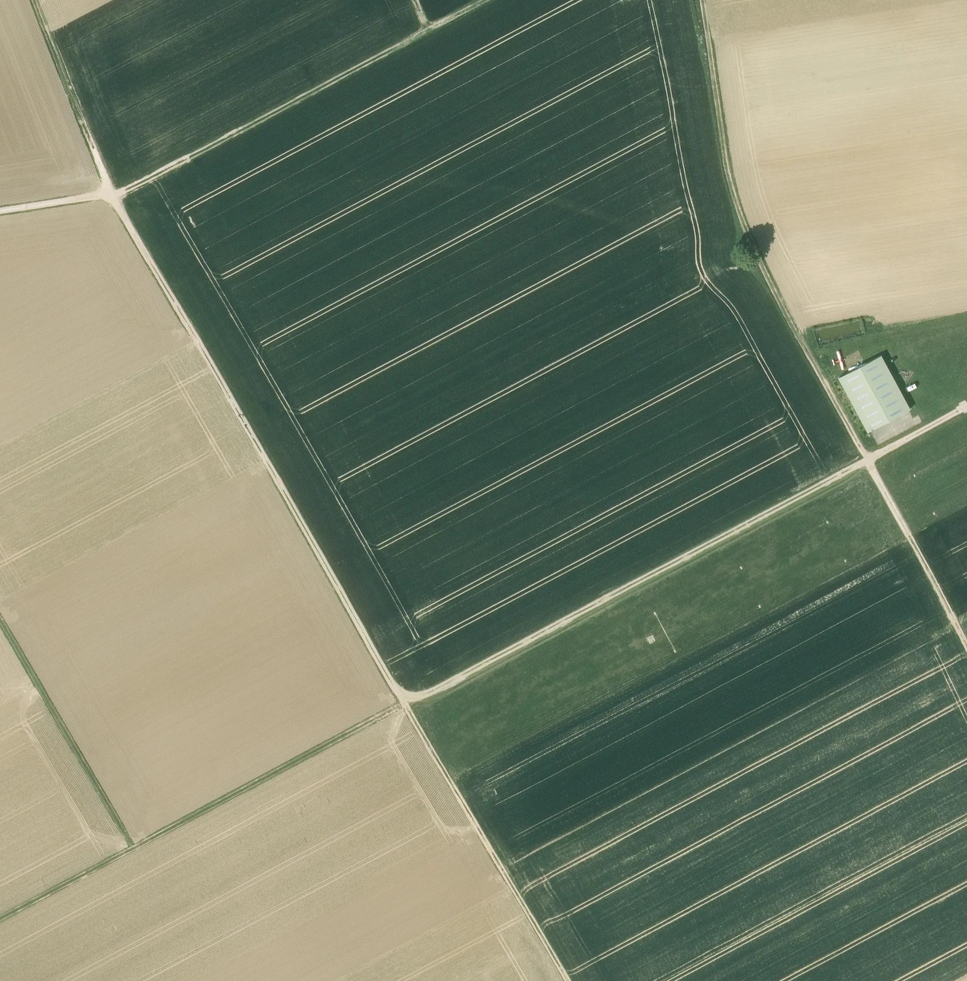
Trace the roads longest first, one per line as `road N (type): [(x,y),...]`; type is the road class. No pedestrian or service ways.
road 1 (track): [(0,212),(114,197),(567,980)]
road 2 (track): [(867,459),(0,919)]
road 3 (track): [(482,0),(114,197),(36,0)]
road 4 (track): [(867,459),(737,210),(701,0)]
road 5 (track): [(131,848),(0,621)]
road 6 (track): [(966,649),(867,459)]

